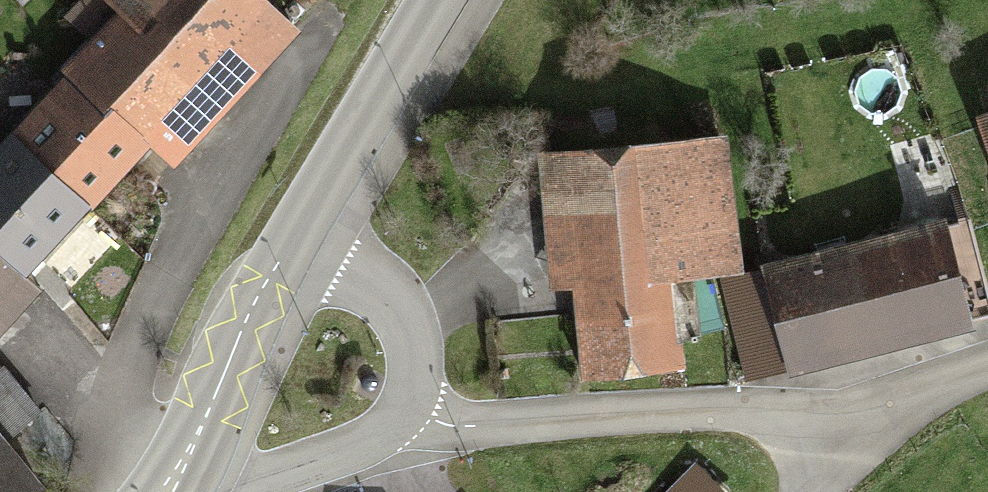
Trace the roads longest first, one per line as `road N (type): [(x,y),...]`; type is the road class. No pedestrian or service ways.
road 1 (trunk): [(206,0),(258,491)]
road 2 (residential): [(398,411),(469,426),(694,410),(847,418)]
road 3 (secondary): [(290,240),(165,491)]
road 4 (secondary): [(432,0),(290,240)]
road 5 (unclassified): [(176,491),(249,482),(348,452),(398,411)]
road 6 (unclassified): [(398,411),(412,359),(399,309),(382,289),(290,240)]
road 7 (residential): [(847,418),(987,367)]

